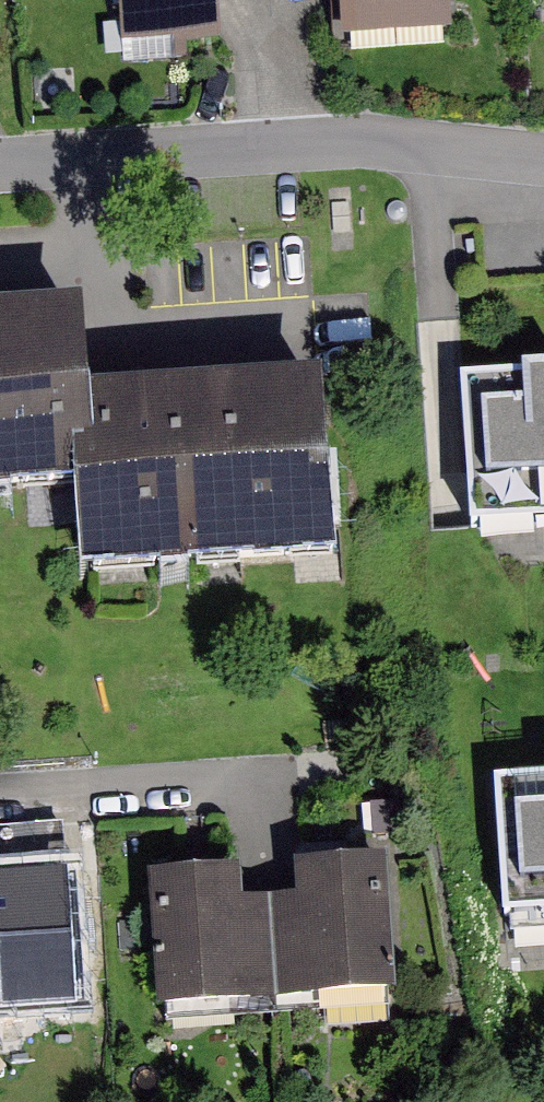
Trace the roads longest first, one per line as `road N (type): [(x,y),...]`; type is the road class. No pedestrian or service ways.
road 1 (residential): [(0,164),(353,140),(543,156)]
road 2 (residential): [(0,800),(293,781)]

